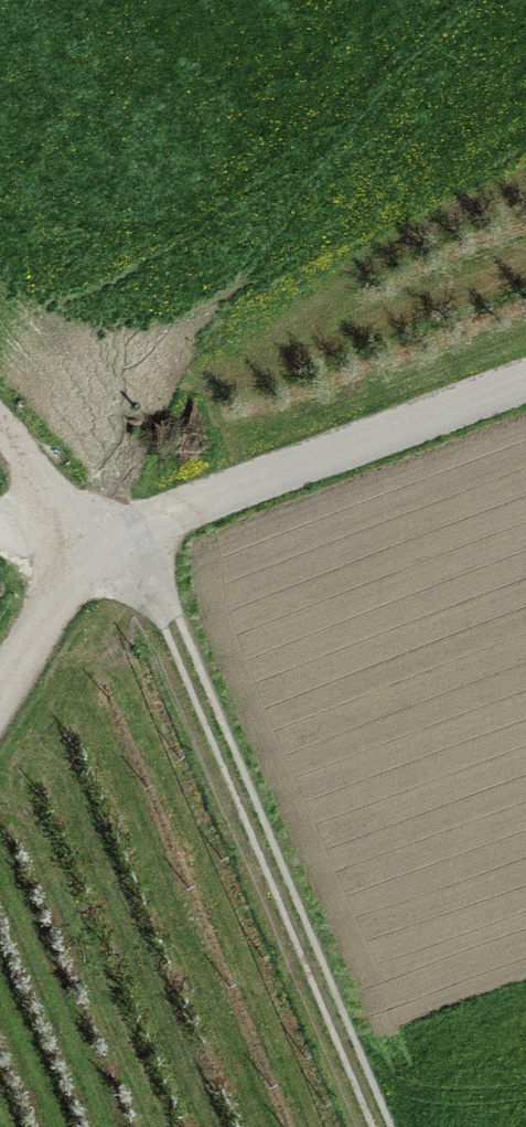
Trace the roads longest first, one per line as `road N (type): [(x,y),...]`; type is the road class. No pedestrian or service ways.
road 1 (track): [(129,564),(182,633),(388,1126)]
road 2 (track): [(129,564),(378,429),(525,376)]
road 3 (track): [(56,511),(91,553),(0,696)]

